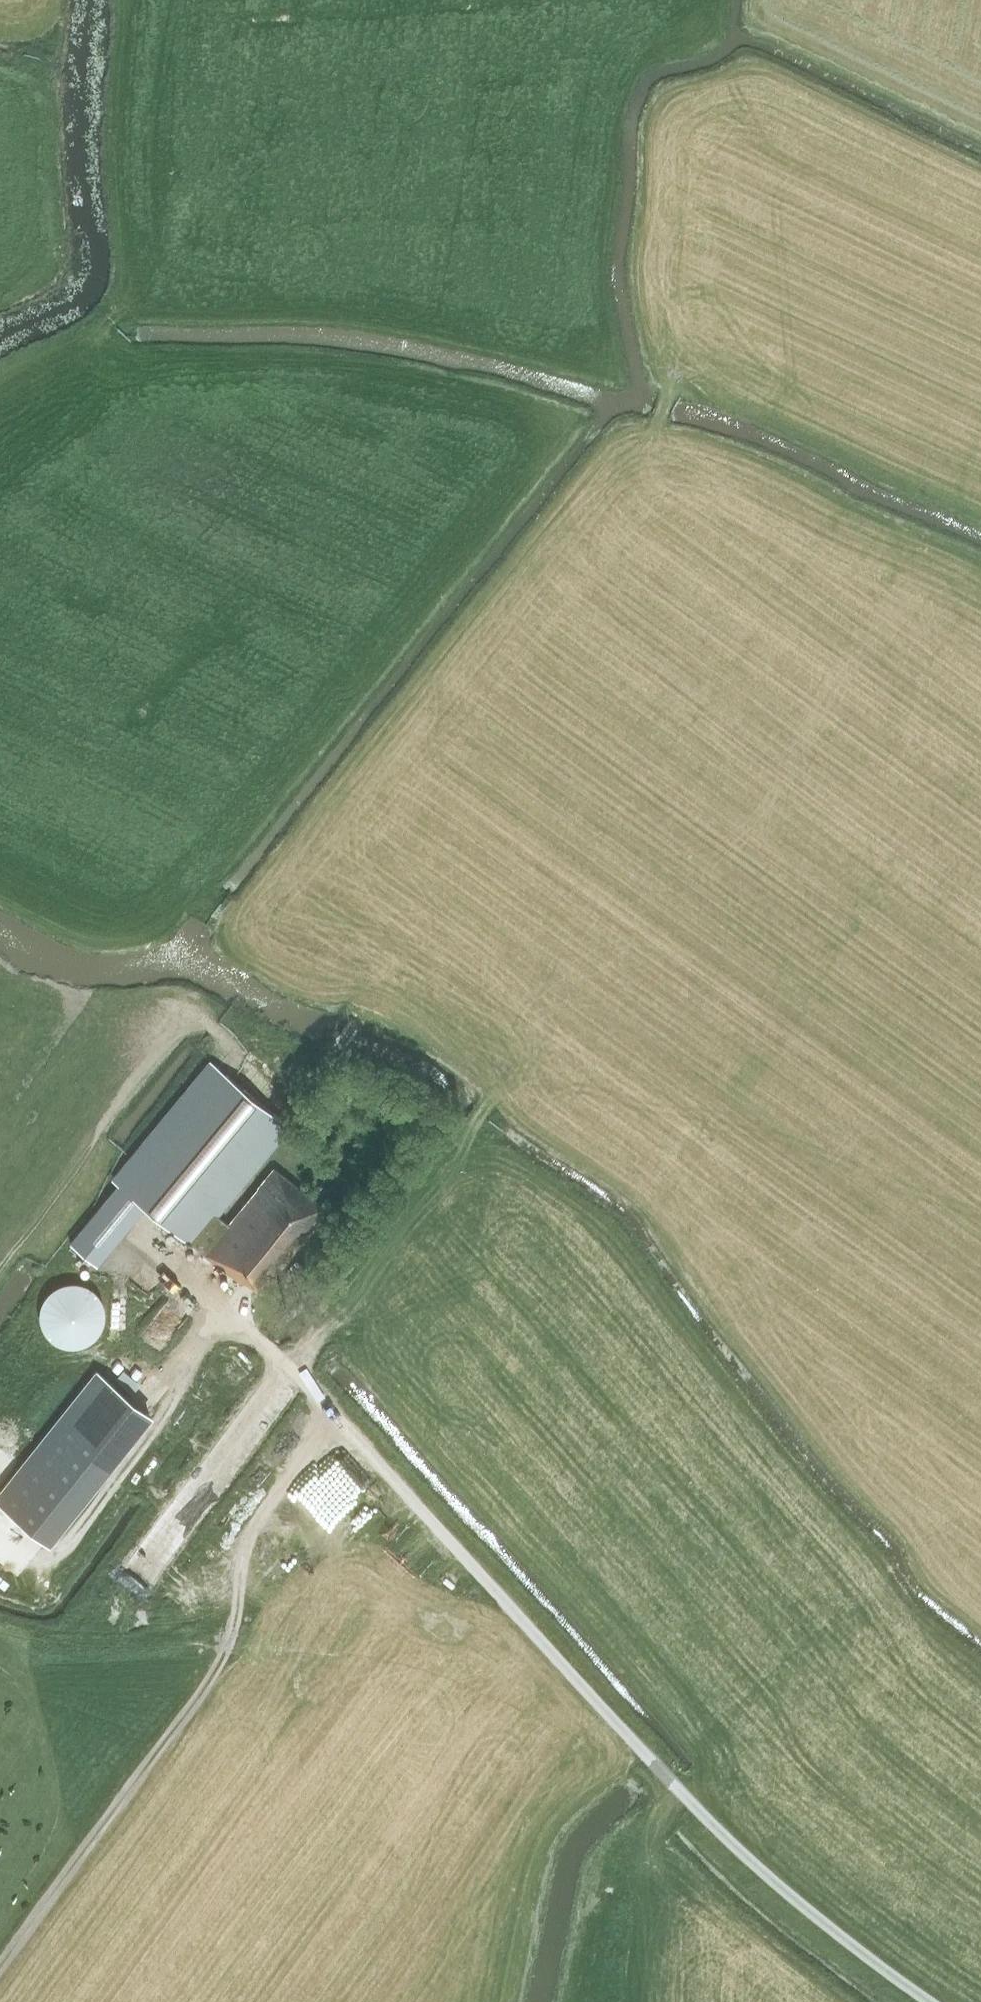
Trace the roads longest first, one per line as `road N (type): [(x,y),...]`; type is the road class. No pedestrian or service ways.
road 1 (track): [(0,1968),(212,1677),(235,1632),(244,1552),(335,1416)]

